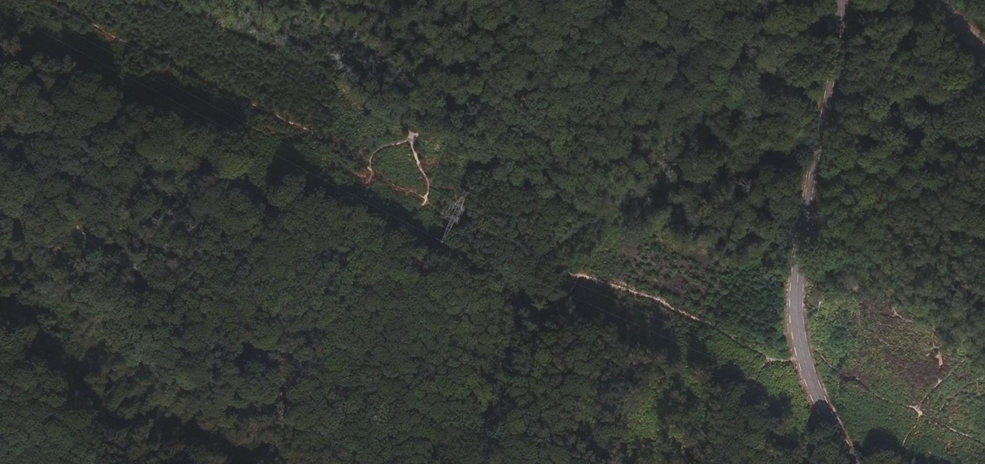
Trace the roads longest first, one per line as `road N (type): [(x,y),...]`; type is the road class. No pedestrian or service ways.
road 1 (tertiary): [(838,0),(800,221),(796,293),(805,360),(849,463)]

